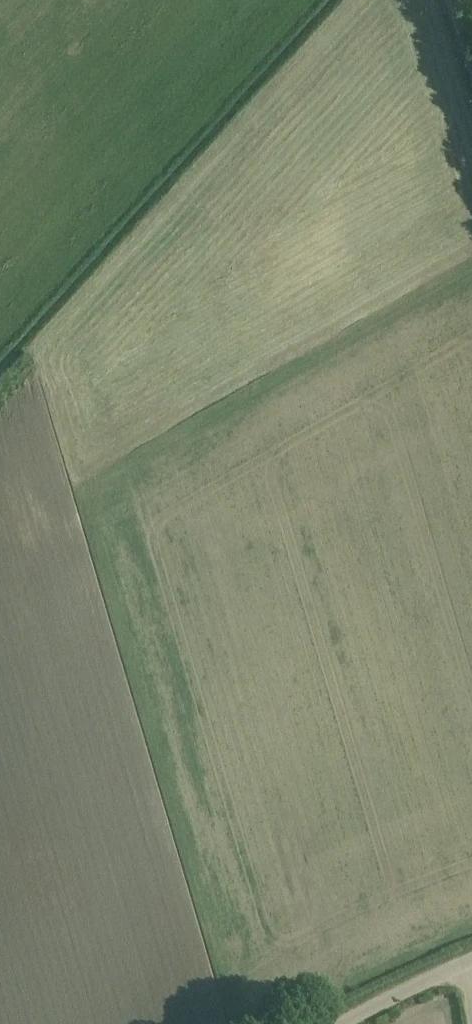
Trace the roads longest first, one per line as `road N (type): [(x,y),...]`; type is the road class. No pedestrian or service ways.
road 1 (unclassified): [(343,1023),(471,961)]

